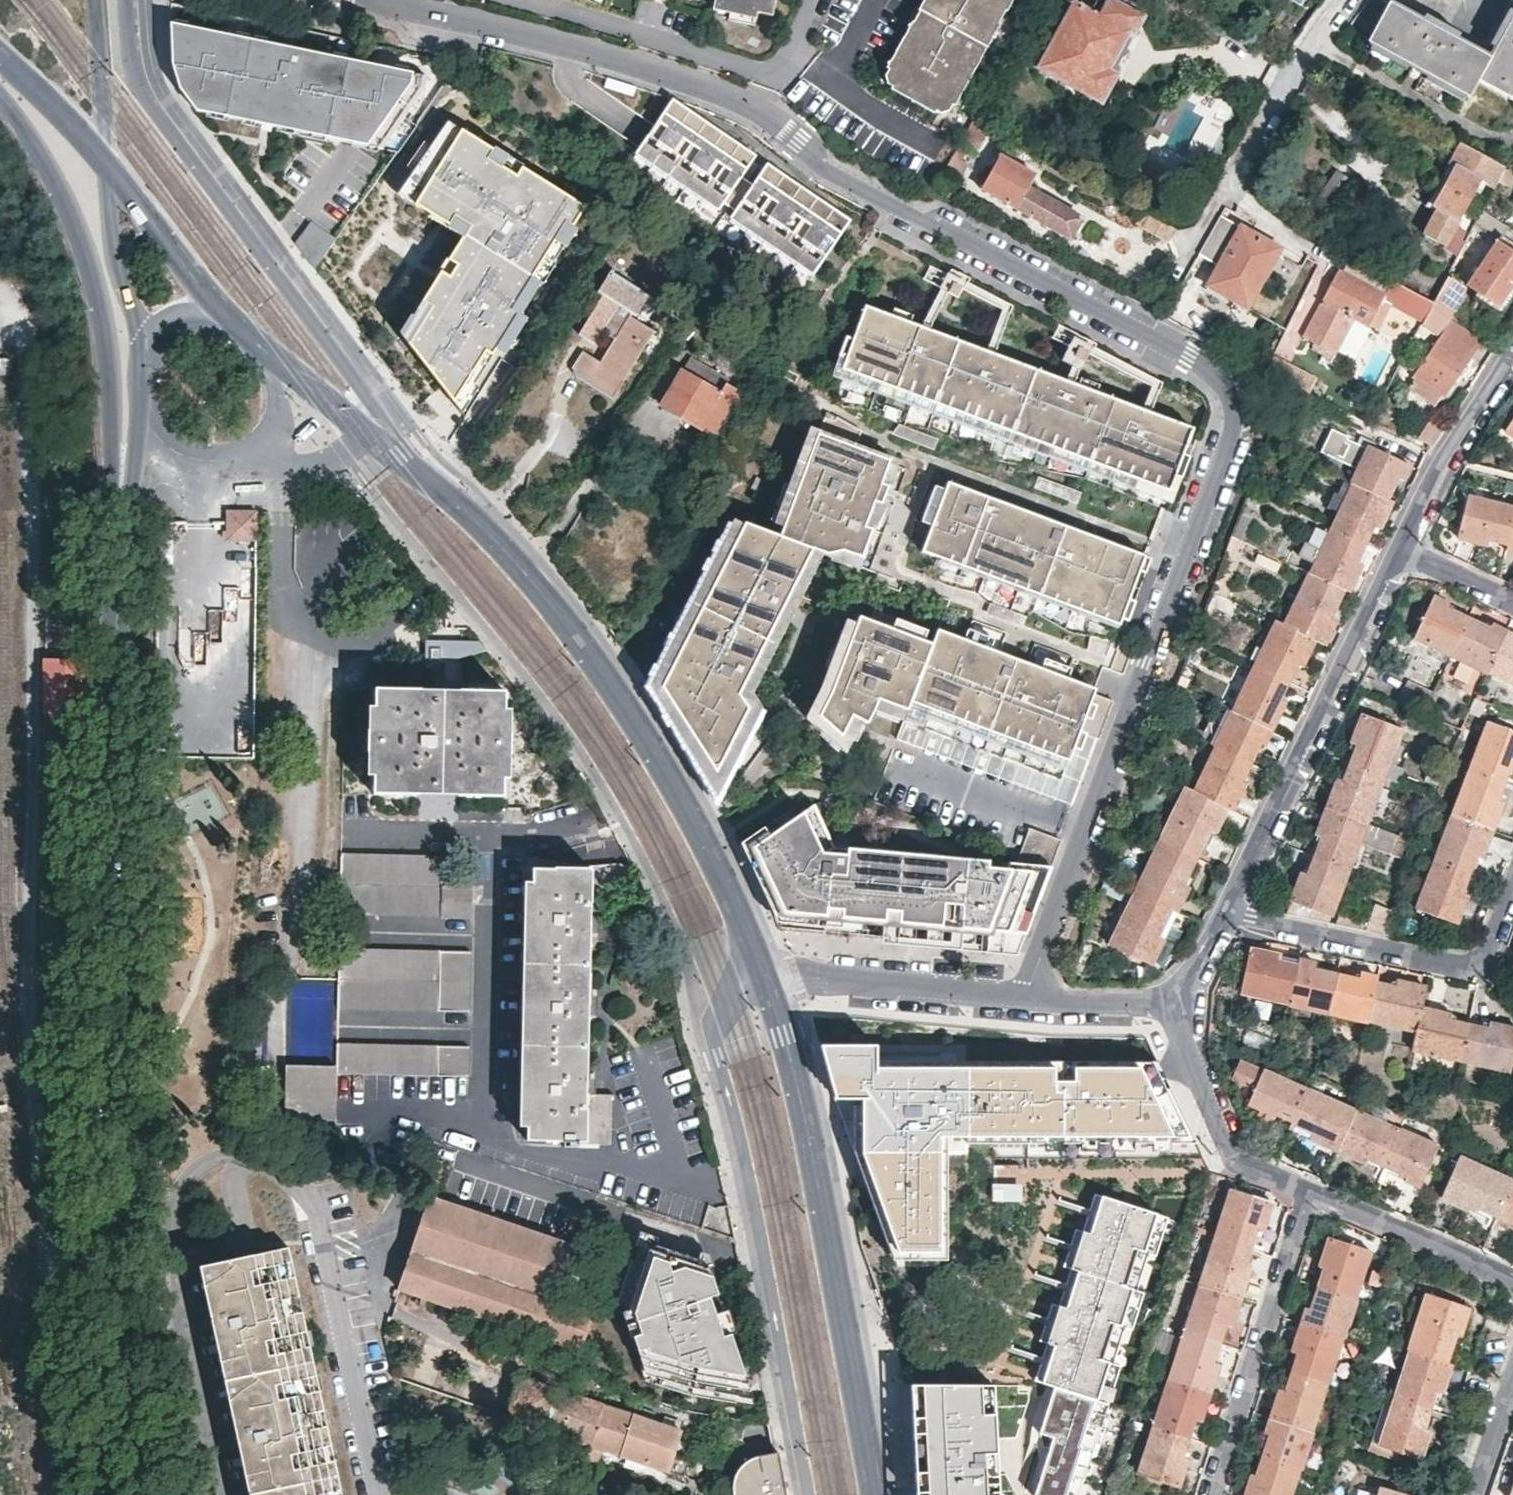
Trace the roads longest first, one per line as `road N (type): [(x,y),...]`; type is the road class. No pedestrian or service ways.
road 1 (primary): [(118,535),(106,1260),(143,1494)]
road 2 (residential): [(759,106),(818,163),(1229,382),(1240,423),(1132,691)]
road 3 (residential): [(375,1492),(311,1202),(282,1171),(234,1153),(191,1173),(176,1201),(173,1236),(226,1494)]
road 4 (primary): [(769,976),(686,795),(553,601),(492,532),(369,429)]
road 5 (residential): [(812,1494),(744,1142),(713,1029),(735,989),(769,976)]
road 6 (primary): [(876,1494),(790,1040),(769,976)]
road 7 (tertiary): [(369,429),(363,389),(152,103),(134,59),(128,0)]
road 8 (primary): [(0,94),(64,194),(100,283),(110,340),(118,535)]
road 9 (residential): [(1228,920),(1404,552)]
road 10 (residential): [(759,106),(400,0)]
road 11 (residential): [(1512,890),(1485,965),(1228,920)]
road 12 (residential): [(1027,995),(1132,691)]
road 13 (residential): [(1306,1196),(1212,1494)]
road 14 (residential): [(1340,0),(1189,250)]
road 15 (residential): [(769,976),(1027,995)]
road 16 (residential): [(1175,1007),(1235,1151),(1306,1196)]
road 17 (residential): [(1404,552),(1512,354)]
road 18 (residential): [(1306,1196),(1512,1281)]
road 19 (primary): [(105,160),(145,351)]
road 20 (primary): [(224,310),(105,160)]
road 21 (tertiary): [(98,0),(105,160)]
road 22 (residential): [(1175,1007),(1027,995)]
road 23 (primary): [(105,160),(0,58)]
road 24 (primary): [(146,414),(155,431),(189,455),(270,458)]
road 25 (primary): [(146,414),(118,535)]
road 26 (primary): [(369,429),(273,357)]

